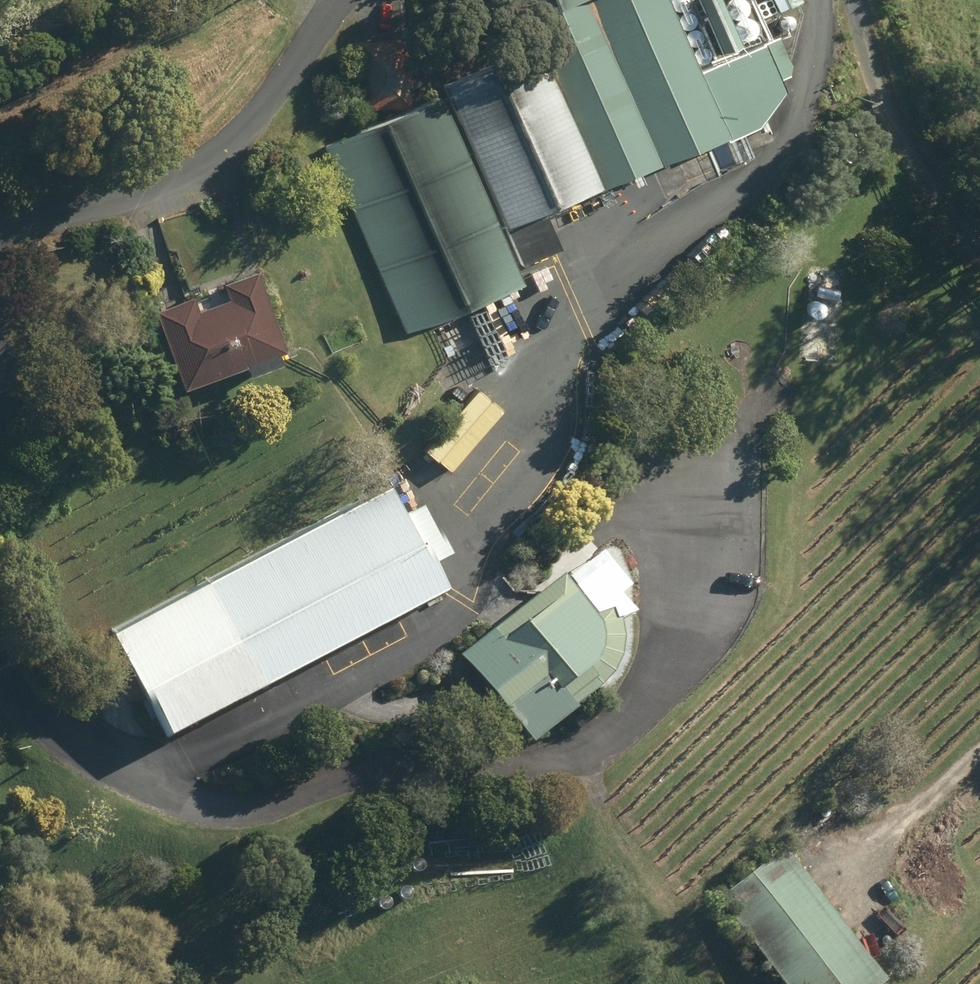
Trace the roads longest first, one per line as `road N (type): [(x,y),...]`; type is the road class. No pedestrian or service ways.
road 1 (track): [(0,661),(71,755),(154,776),(216,759),(462,612),(485,531),(547,422),(552,375),(599,289),(769,169),(806,104),(817,0)]
road 2 (track): [(71,755),(169,812),(295,812),(404,777),(514,773),(581,752),(646,679),(678,628),(693,566),(697,483)]
road 3 (residential): [(0,225),(155,189),(233,145),(279,94),(335,0)]
road 4 (track): [(846,0),(929,182),(979,244)]
road 5 (track): [(979,768),(857,880)]

